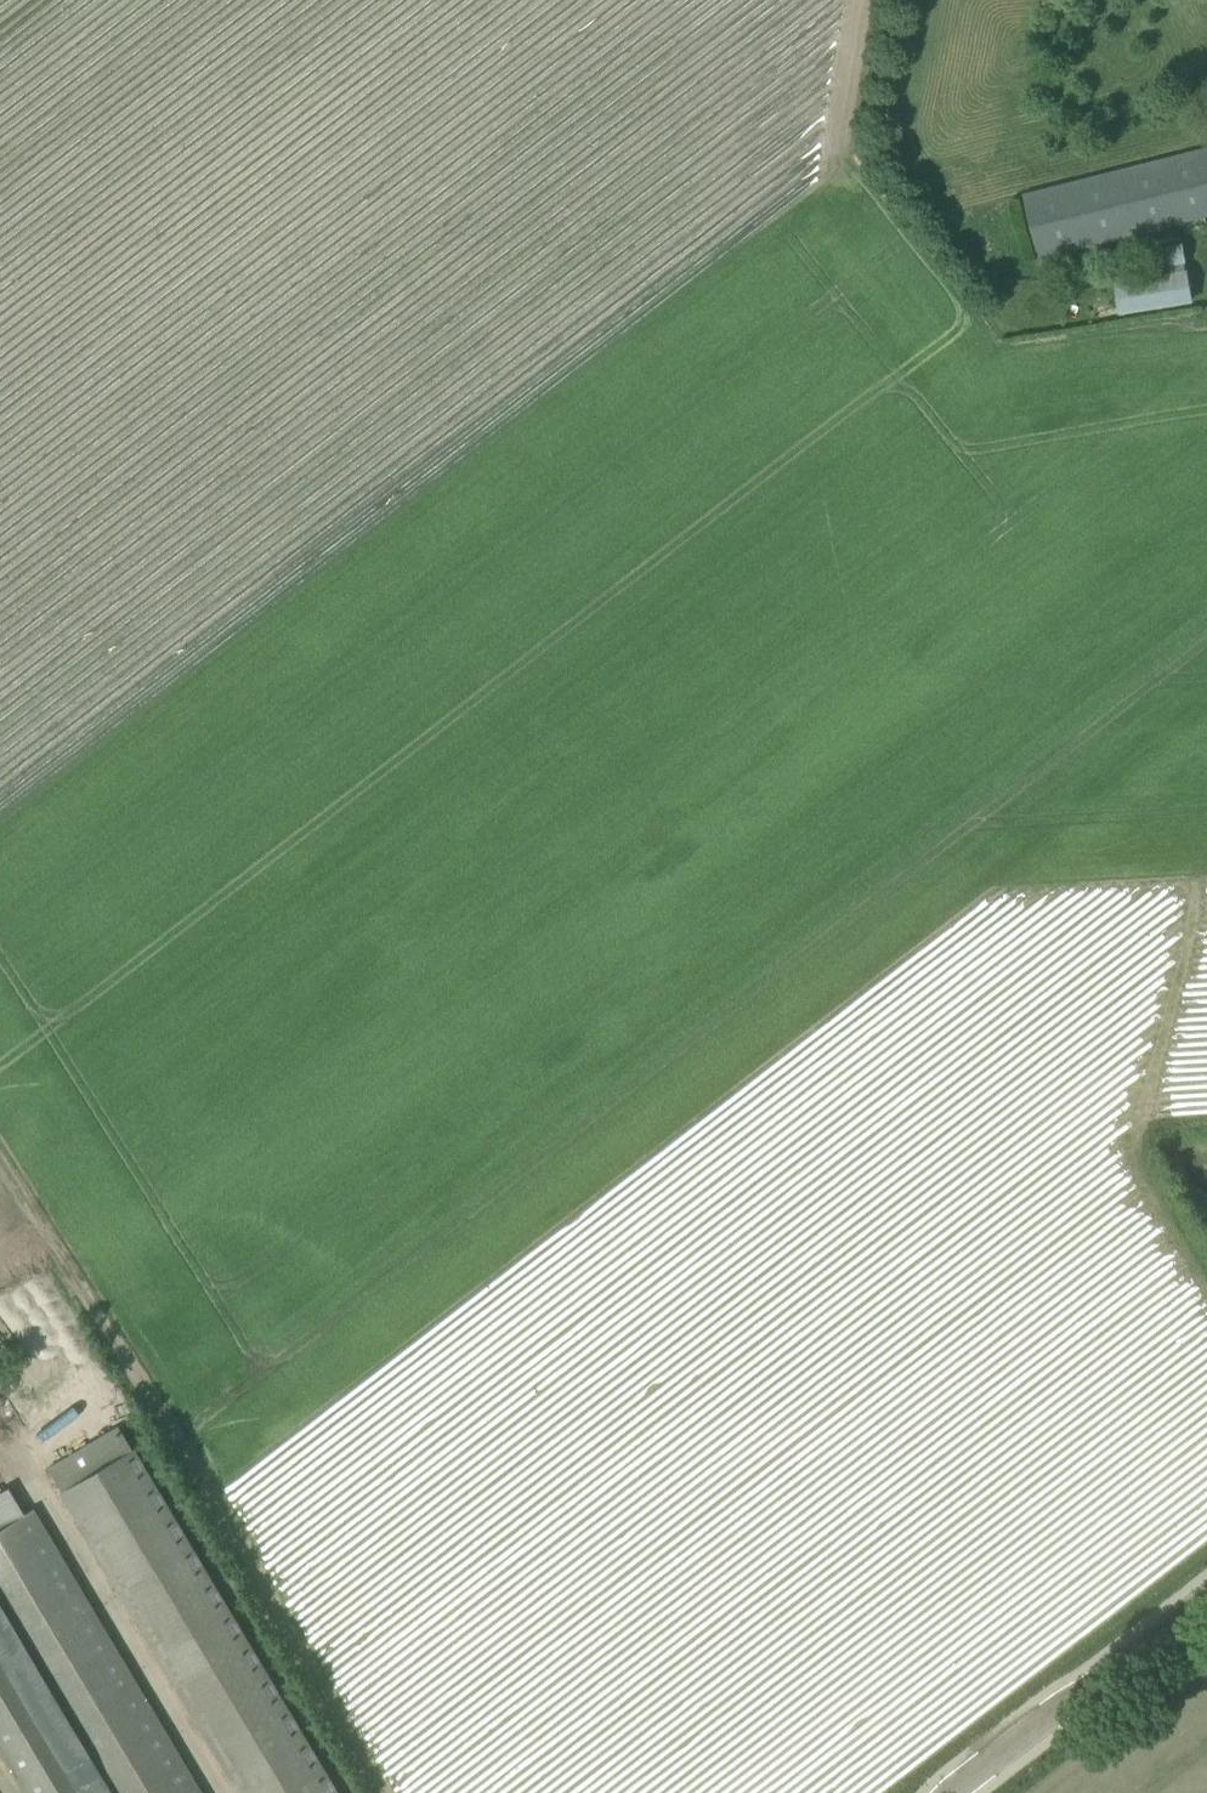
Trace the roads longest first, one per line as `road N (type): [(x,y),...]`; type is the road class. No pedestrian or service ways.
road 1 (unclassified): [(949,1792),(1206,1593)]

